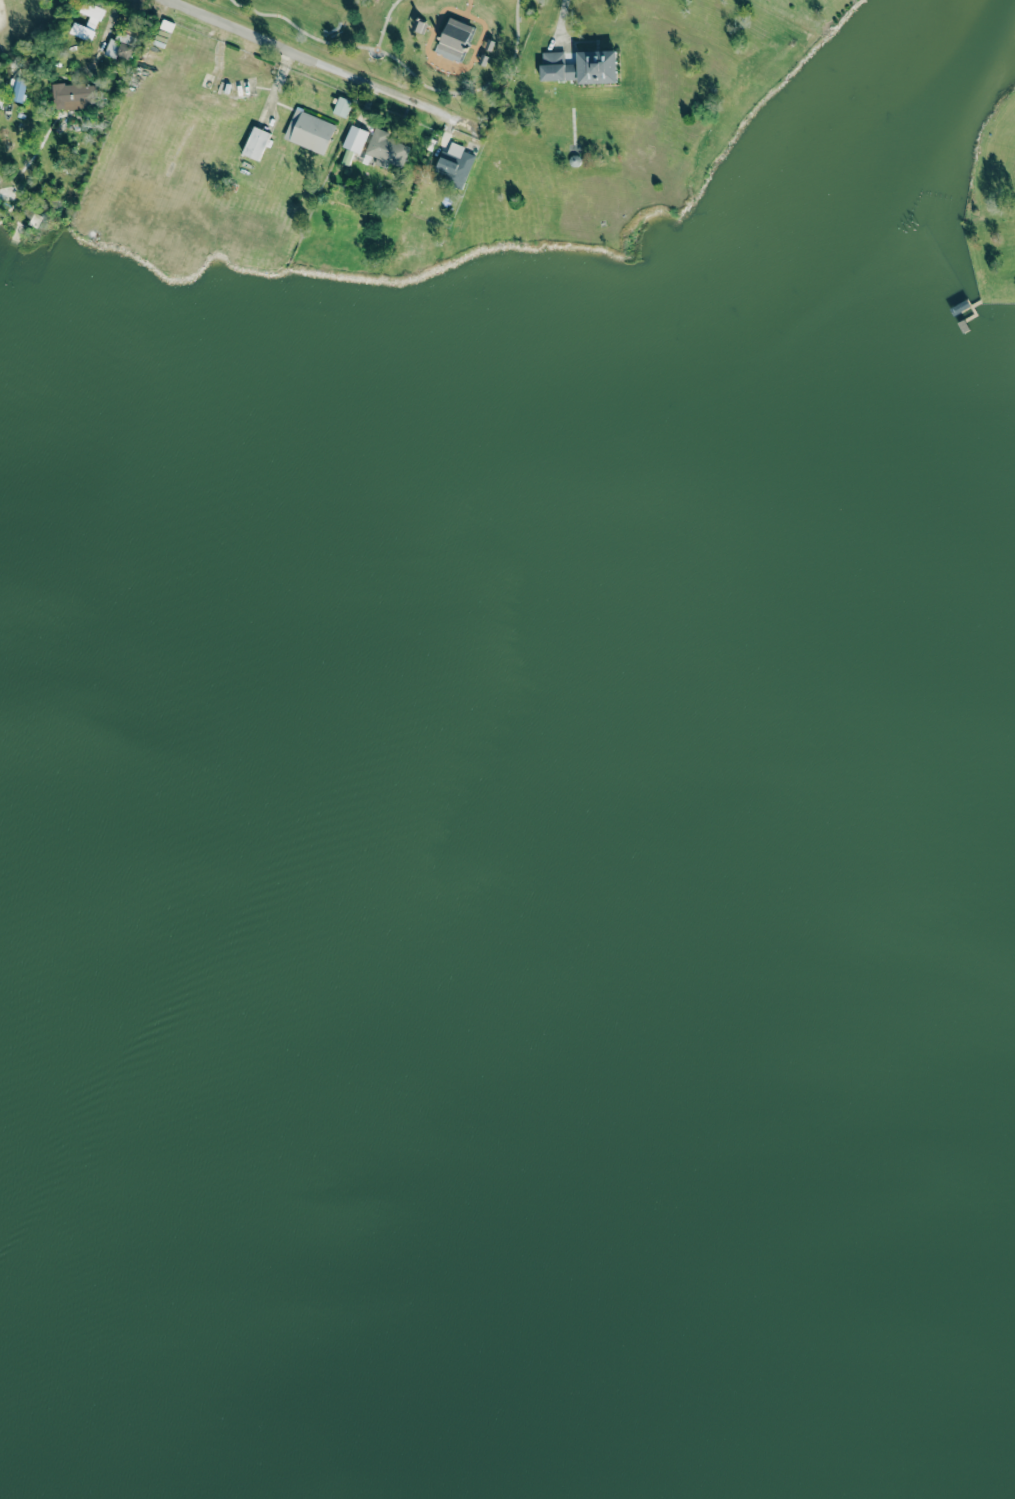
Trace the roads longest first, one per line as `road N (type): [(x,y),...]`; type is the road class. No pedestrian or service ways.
road 1 (residential): [(485,135),(168,0)]

